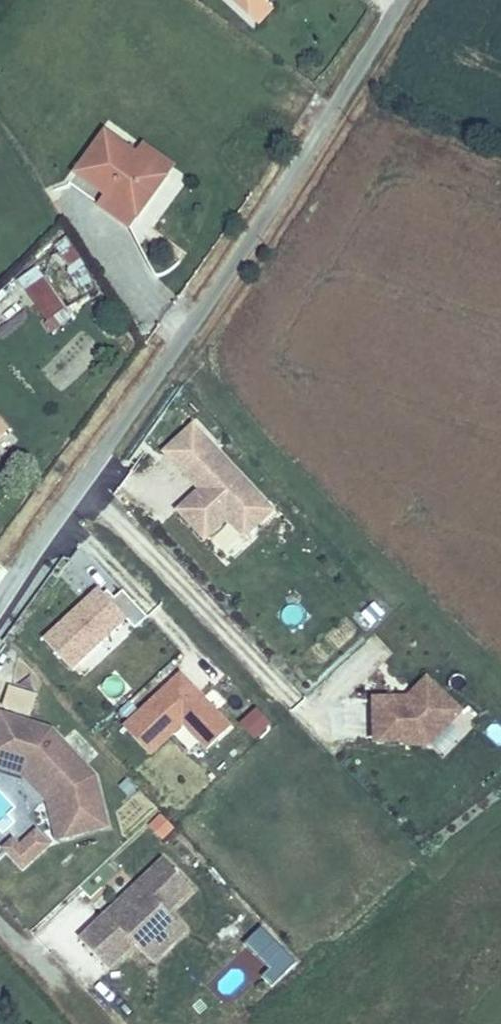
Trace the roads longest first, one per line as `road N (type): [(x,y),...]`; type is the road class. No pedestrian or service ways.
road 1 (unclassified): [(0,599),(272,206),(400,0)]

